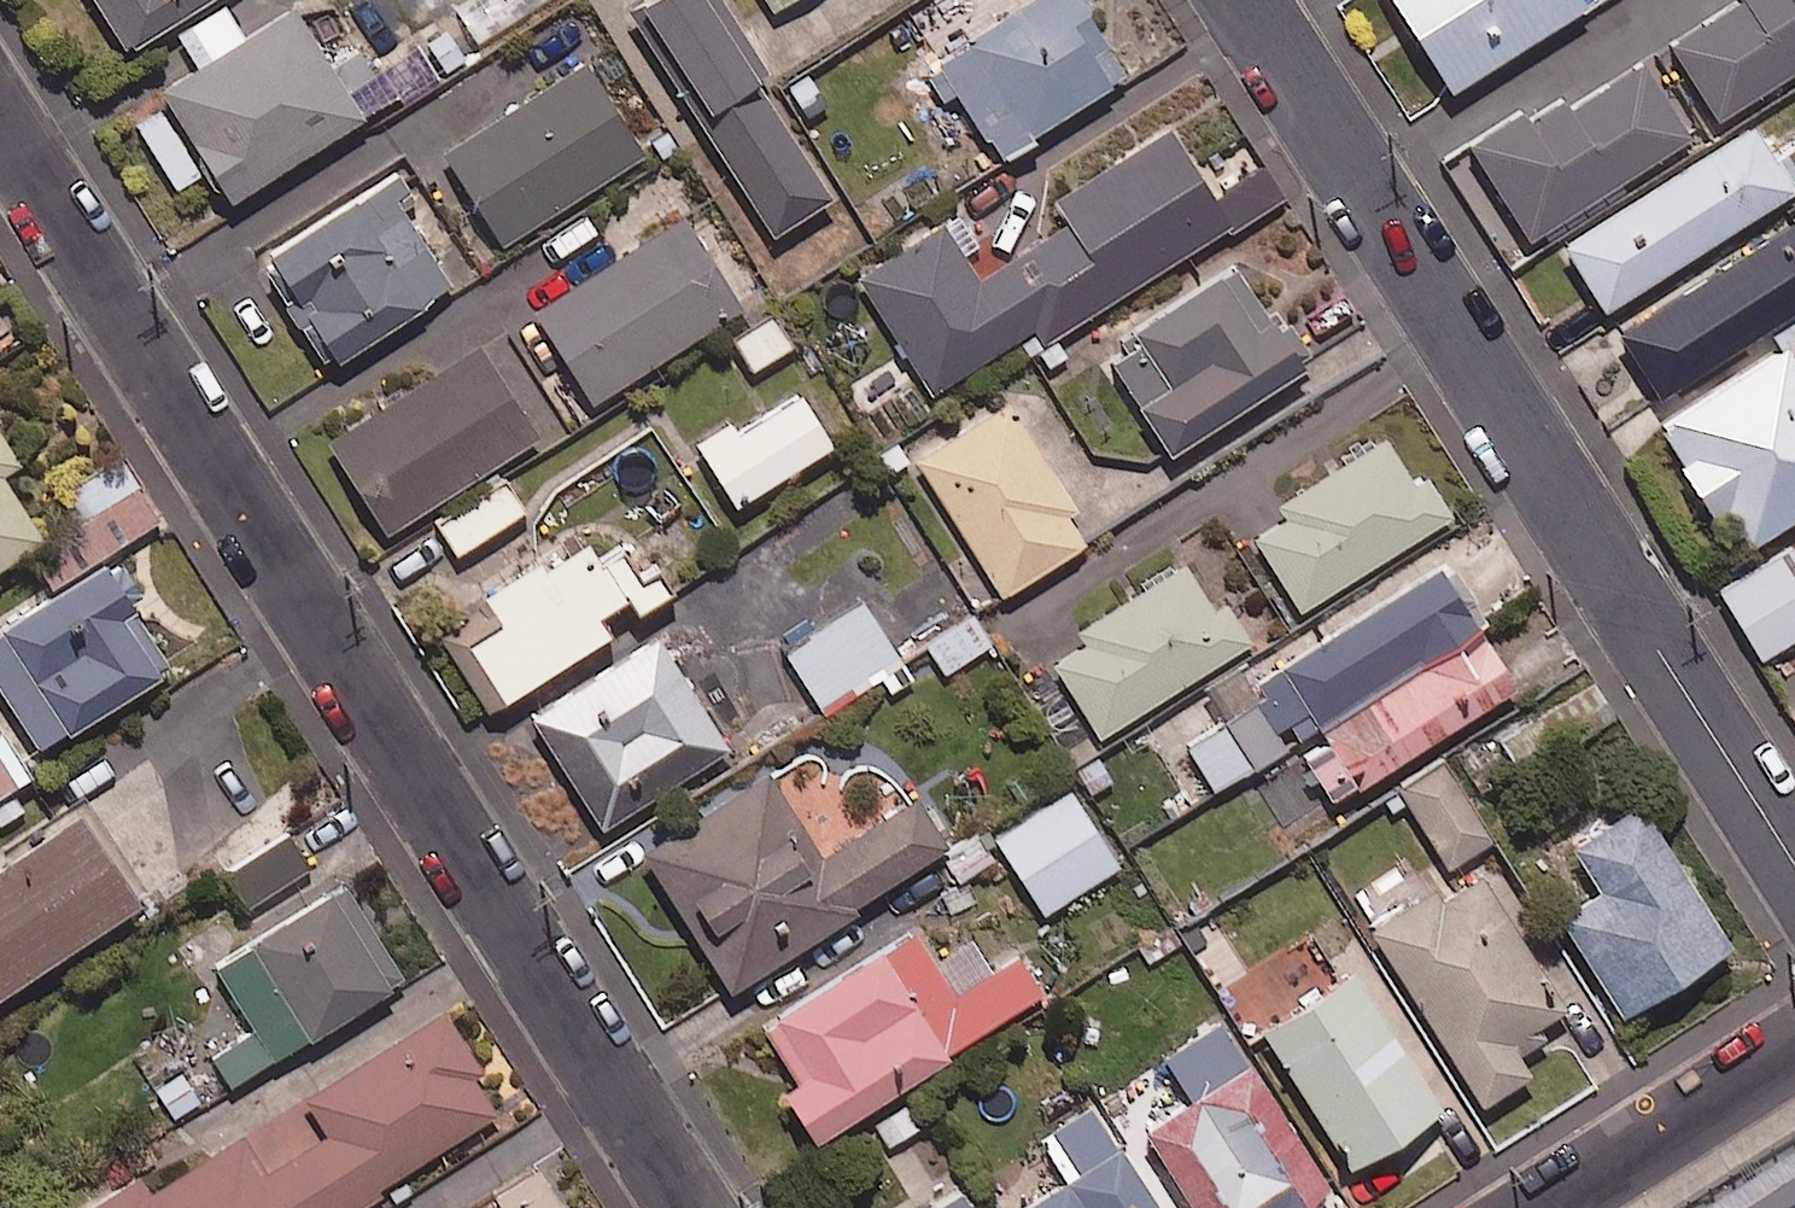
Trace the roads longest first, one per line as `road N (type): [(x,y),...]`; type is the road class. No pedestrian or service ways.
road 1 (residential): [(691,1207),(0,120)]
road 2 (residential): [(1794,862),(1246,0)]
road 3 (residential): [(1537,1207),(1794,1043)]

